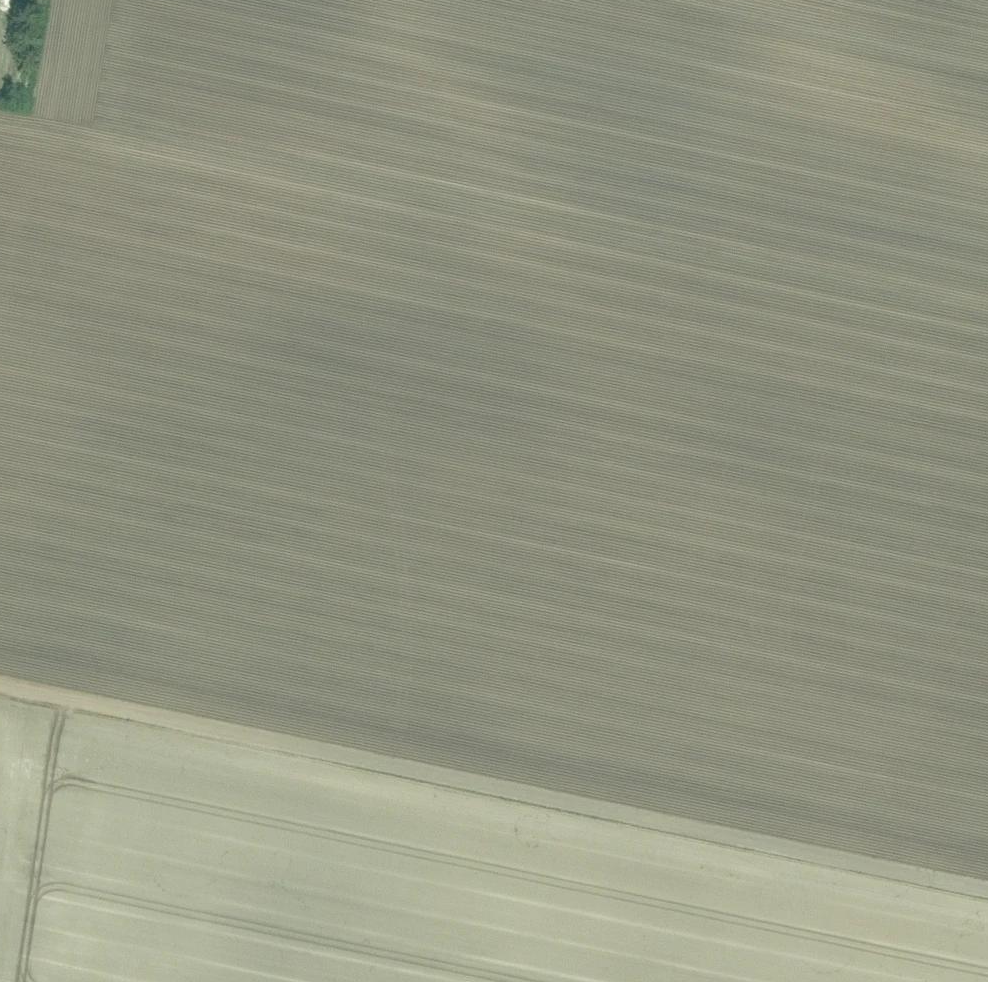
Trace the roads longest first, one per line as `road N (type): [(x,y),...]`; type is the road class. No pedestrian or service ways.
road 1 (track): [(987,892),(0,686)]

